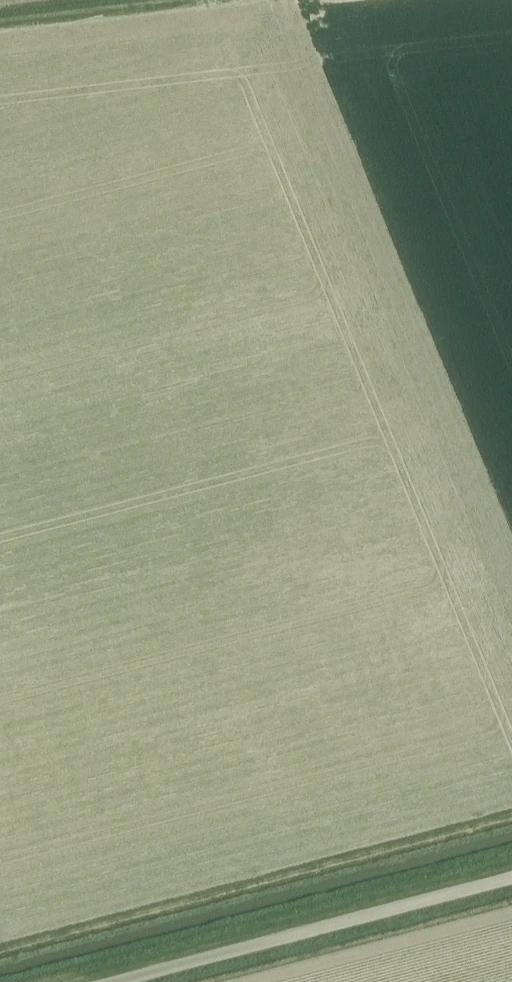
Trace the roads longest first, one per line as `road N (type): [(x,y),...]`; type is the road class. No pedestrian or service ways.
road 1 (unclassified): [(123,981),(511,879)]

